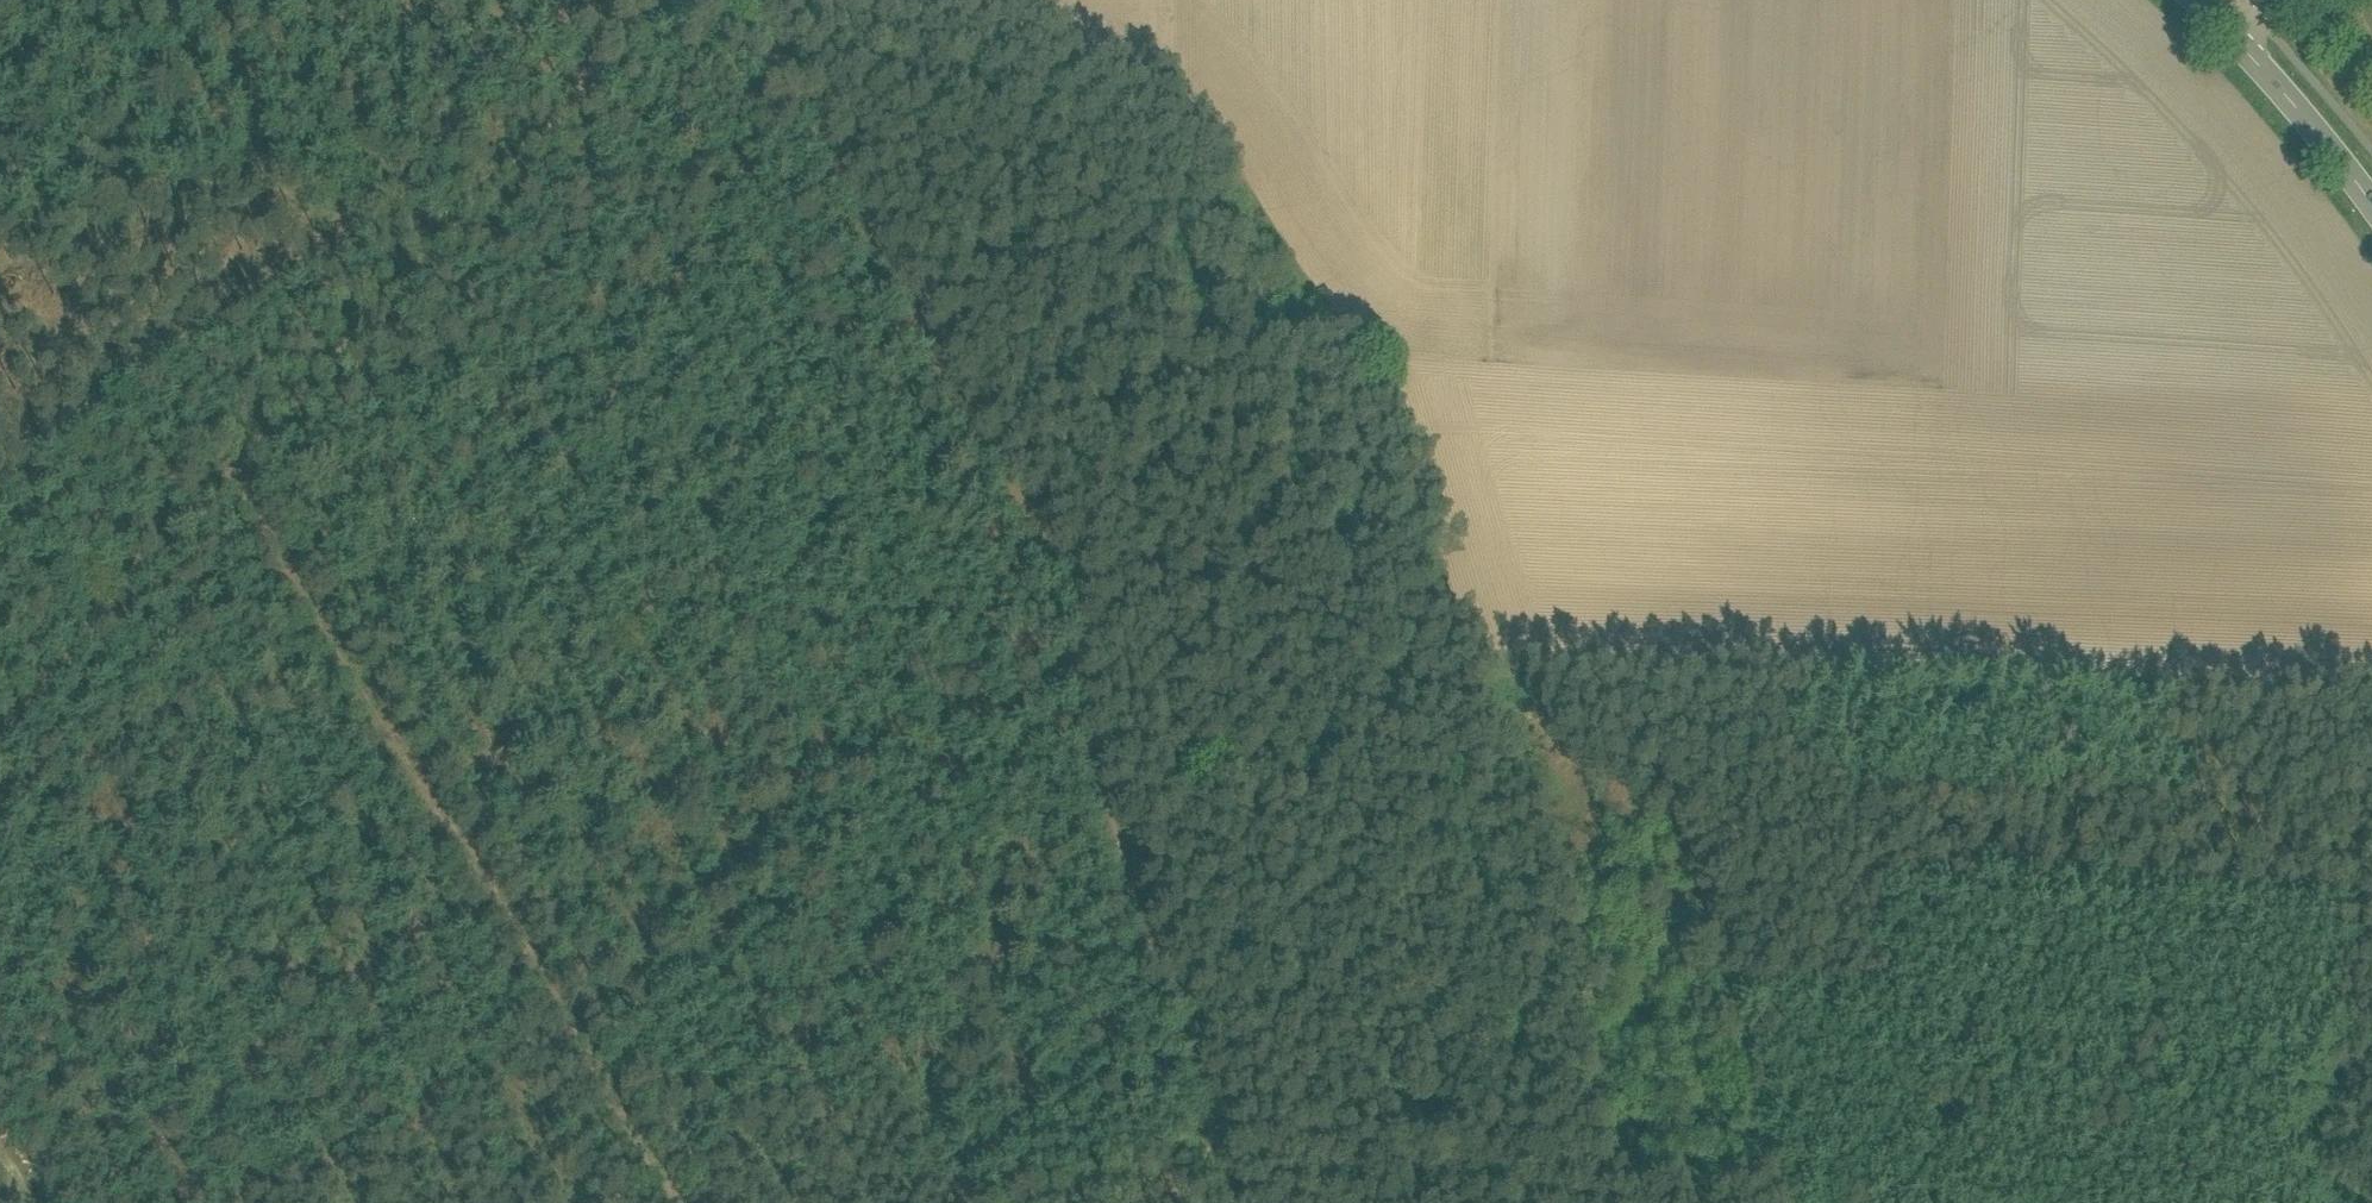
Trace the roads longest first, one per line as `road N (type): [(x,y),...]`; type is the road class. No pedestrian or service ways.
road 1 (track): [(0,763),(610,79),(610,0)]
road 2 (tertiary): [(2188,0),(2283,100),(2371,222)]

